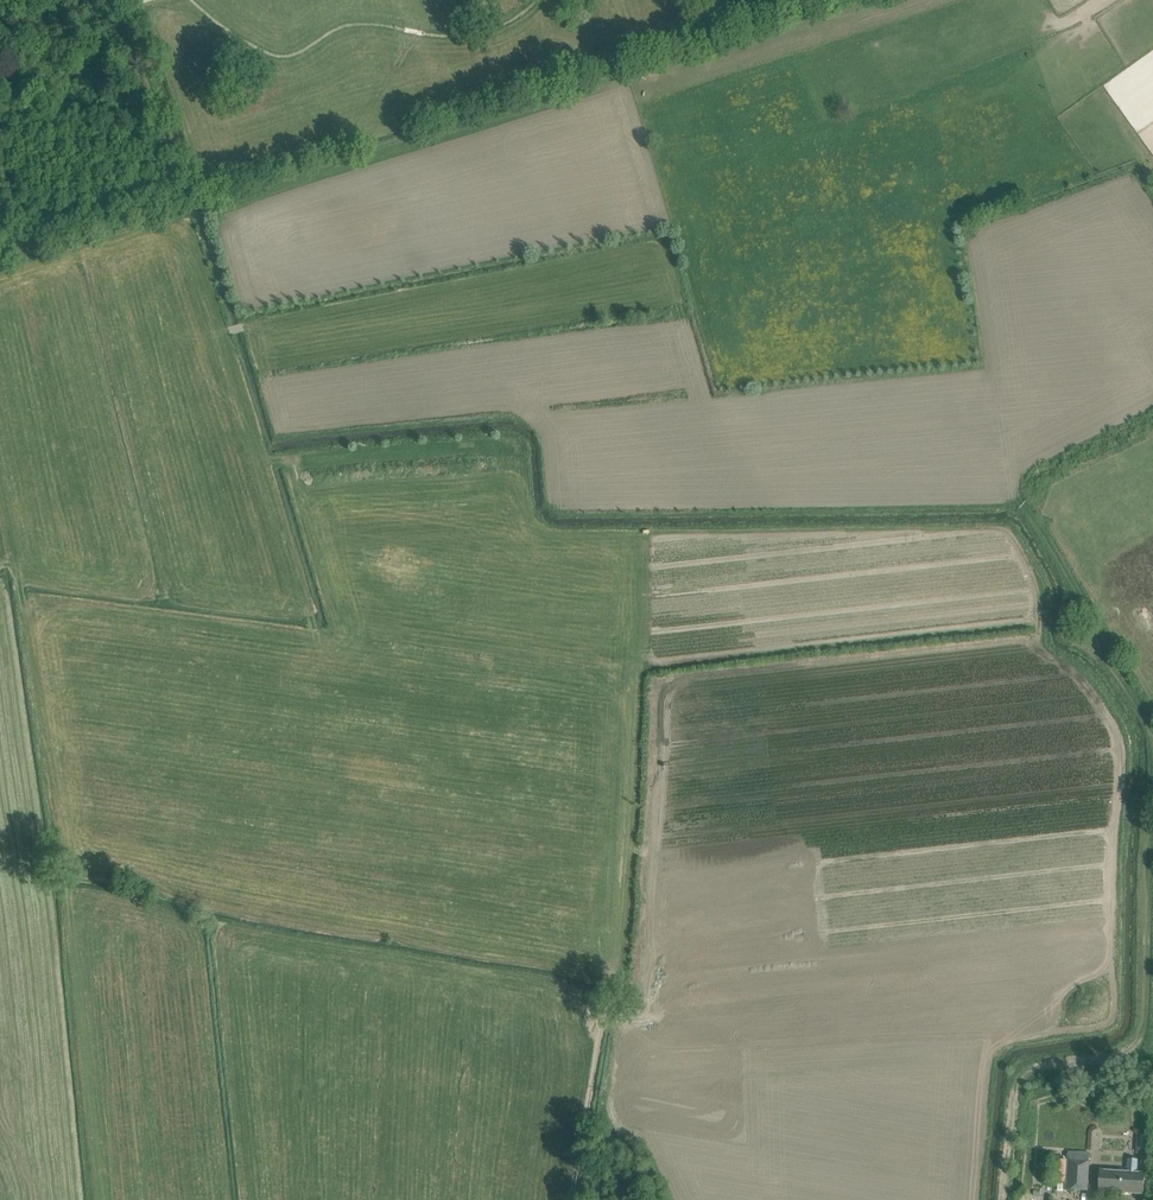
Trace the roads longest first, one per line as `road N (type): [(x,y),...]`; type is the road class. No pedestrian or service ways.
road 1 (track): [(0,271),(189,209),(124,7)]

